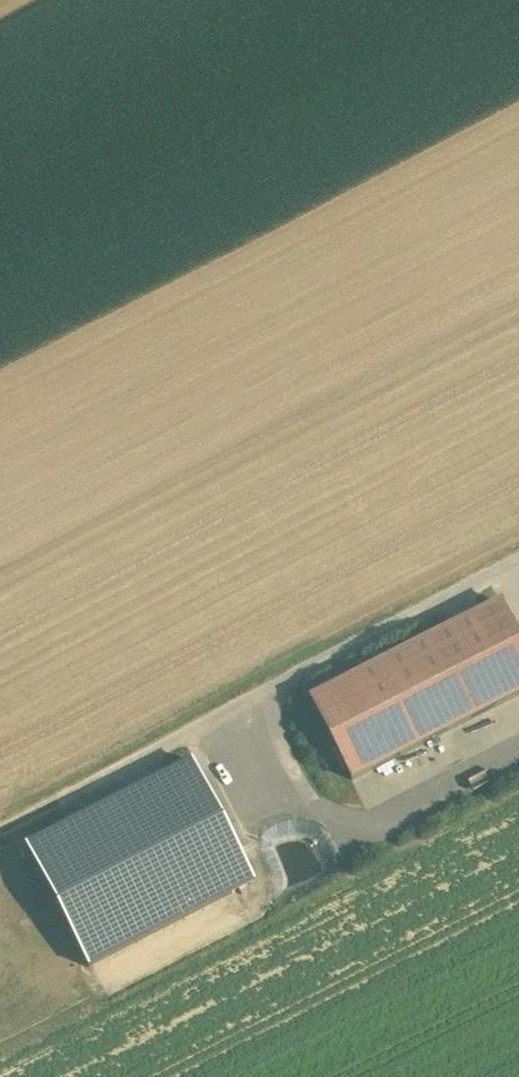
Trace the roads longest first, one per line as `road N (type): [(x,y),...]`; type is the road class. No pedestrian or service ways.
road 1 (track): [(0,833),(271,692)]

